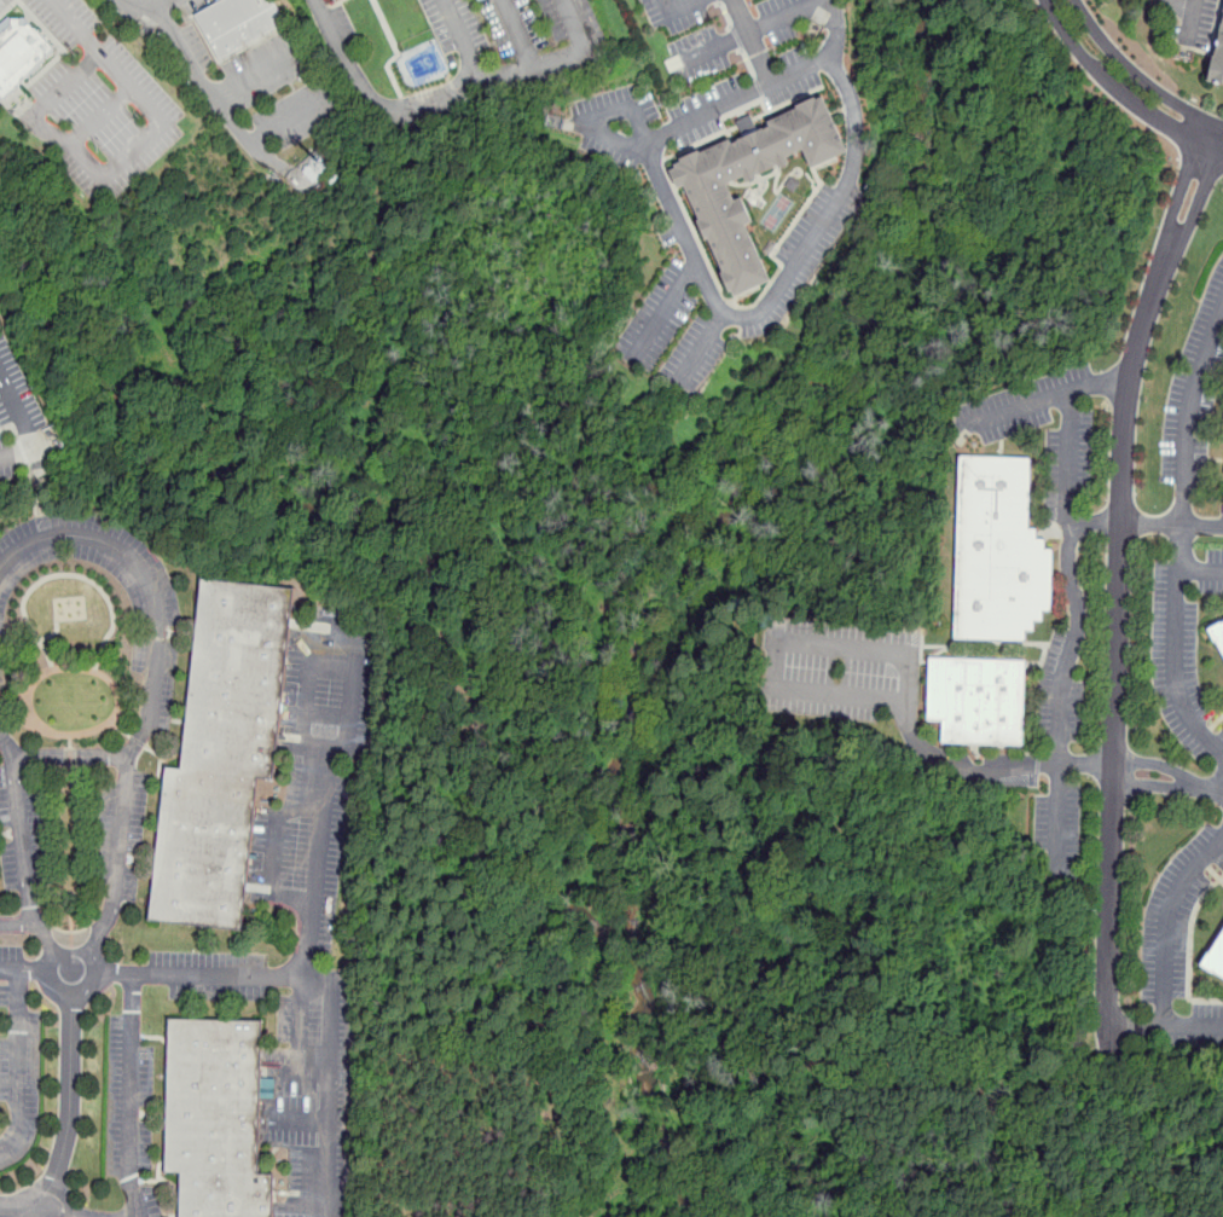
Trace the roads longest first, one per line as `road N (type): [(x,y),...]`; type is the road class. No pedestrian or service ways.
road 1 (residential): [(1218,129),(1128,376),(1120,424),(1108,1026)]
road 2 (tertiary): [(1043,0),(1074,48),(1142,109),(1222,155)]
road 3 (residential): [(49,1216),(71,1115),(75,997)]
road 4 (tertiary): [(1222,131),(1153,88),(1094,31),(1074,0)]
road 5 (residential): [(52,989),(75,997),(91,989),(99,973),(92,951),(57,946),(45,967),(52,989)]

